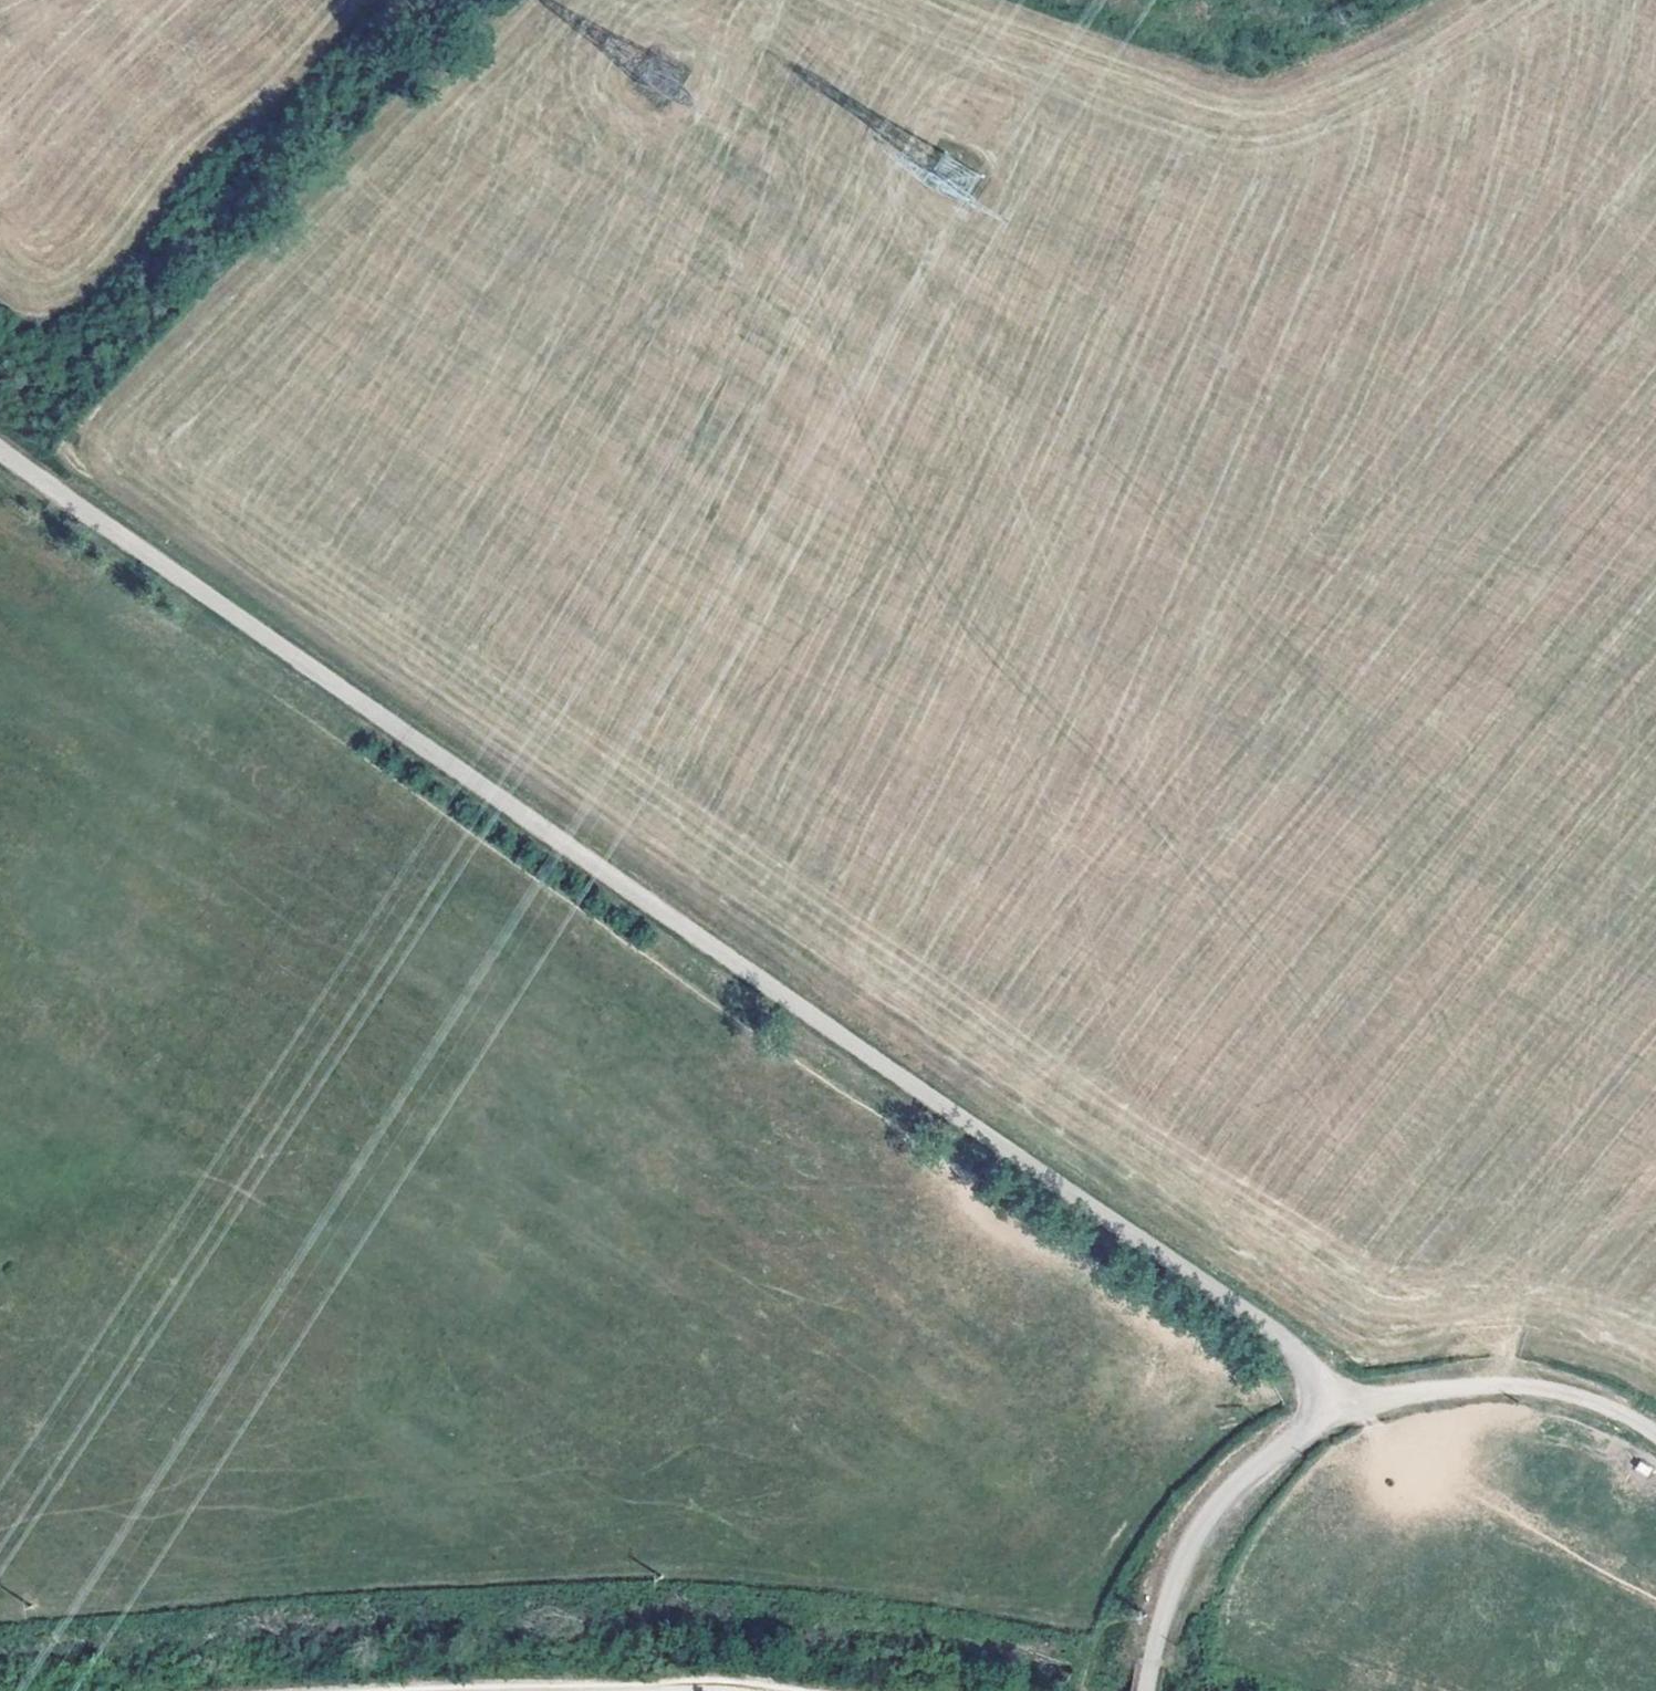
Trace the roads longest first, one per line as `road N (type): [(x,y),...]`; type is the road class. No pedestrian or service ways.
road 1 (unclassified): [(1147,1690),(1174,1582),(1194,1540),(1217,1504),(1306,1428),(1315,1409),(1307,1362),(1284,1335),(874,1060),(0,448)]
road 2 (track): [(1315,1409),(1508,1384),(1594,1399),(1655,1431)]

